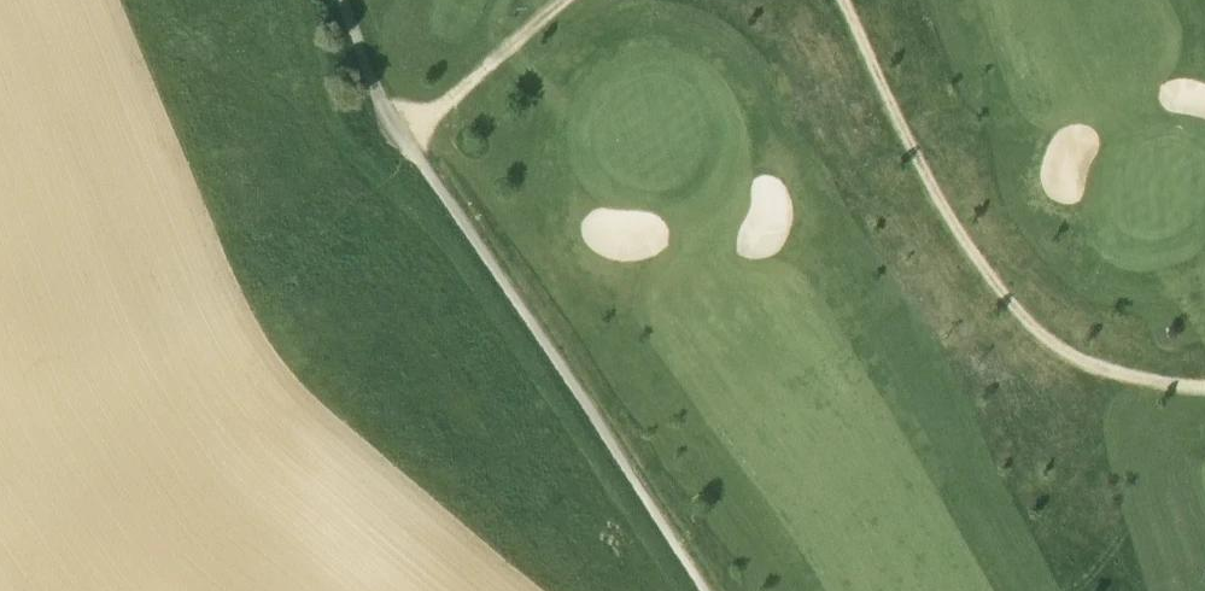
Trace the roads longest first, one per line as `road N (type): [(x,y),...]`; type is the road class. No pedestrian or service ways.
road 1 (track): [(708,590),(414,153),(353,0)]
road 2 (track): [(845,0),(921,172),(987,278),(1039,329),(1108,369),(1204,383)]
road 3 (track): [(421,149),(400,120),(463,93),(561,0)]

